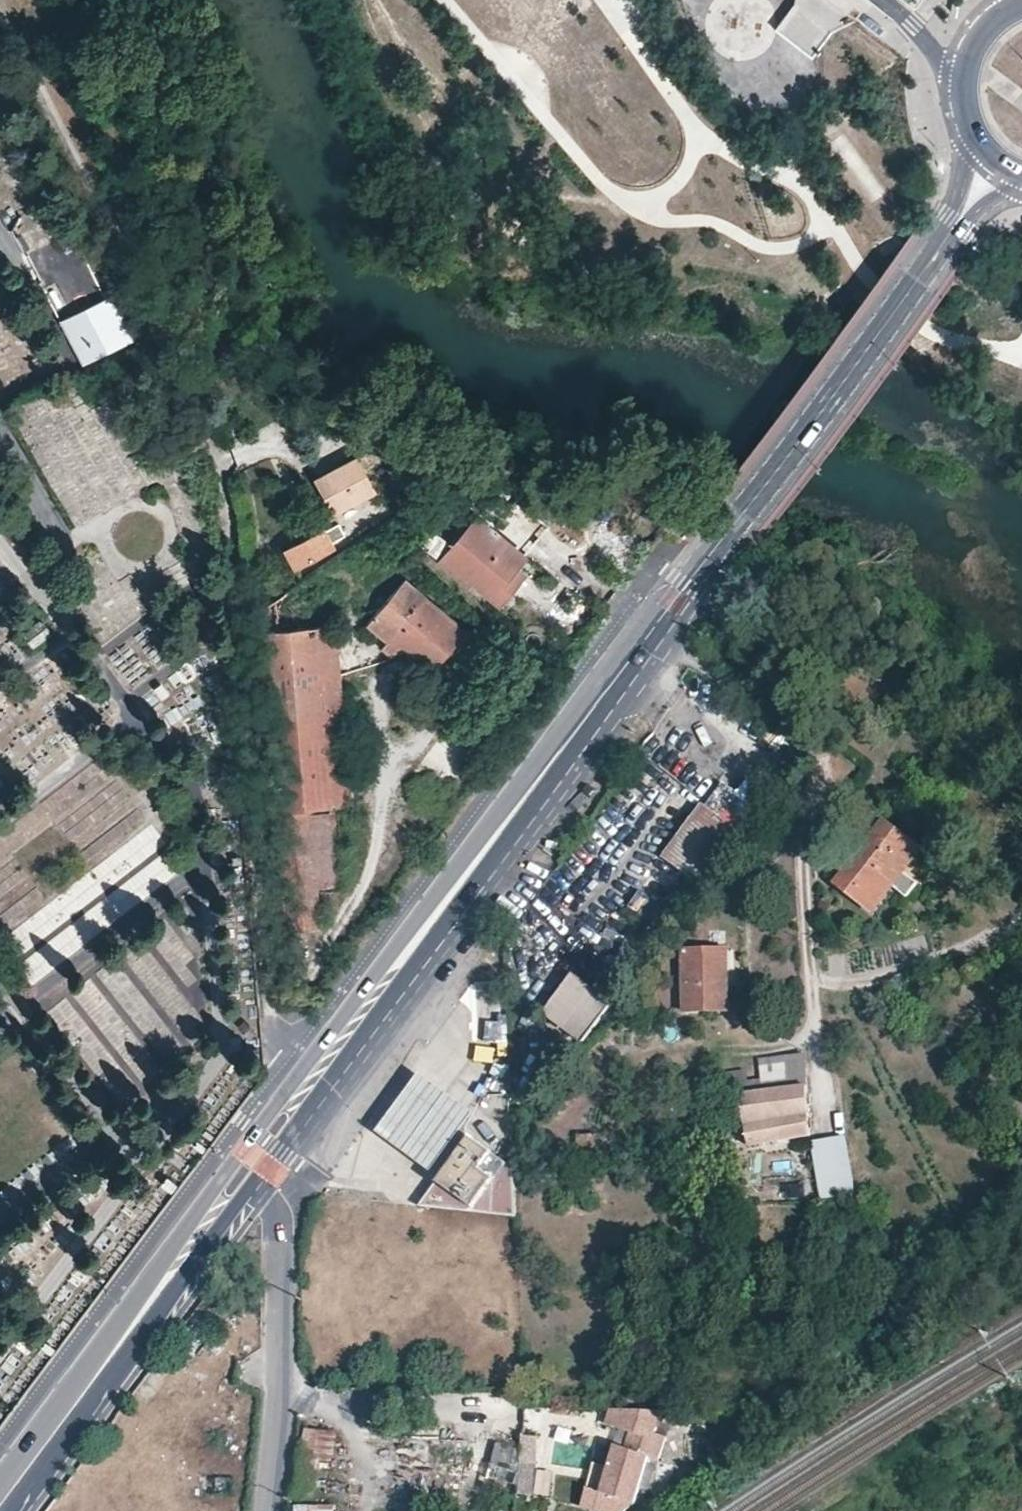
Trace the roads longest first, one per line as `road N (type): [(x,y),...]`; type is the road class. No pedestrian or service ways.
road 1 (unclassified): [(270,1143),(280,1070),(218,465),(0,2)]
road 2 (secondary): [(270,1143),(683,583)]
road 3 (secondary): [(0,1502),(270,1143)]
road 4 (secondary): [(914,275),(683,583)]
road 5 (residential): [(270,1510),(282,1393),(282,1236),(270,1143)]
road 6 (secondary): [(970,133),(953,205),(914,275)]
road 7 (secondary): [(914,275),(995,199),(1021,187)]

